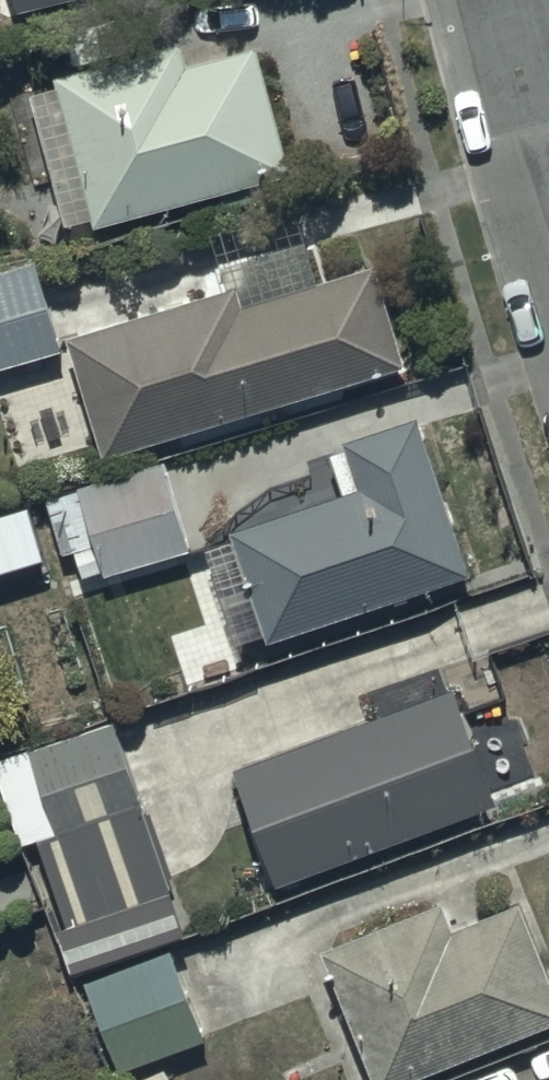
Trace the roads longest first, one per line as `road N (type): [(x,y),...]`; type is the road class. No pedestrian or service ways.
road 1 (residential): [(508,0),(548,155)]

